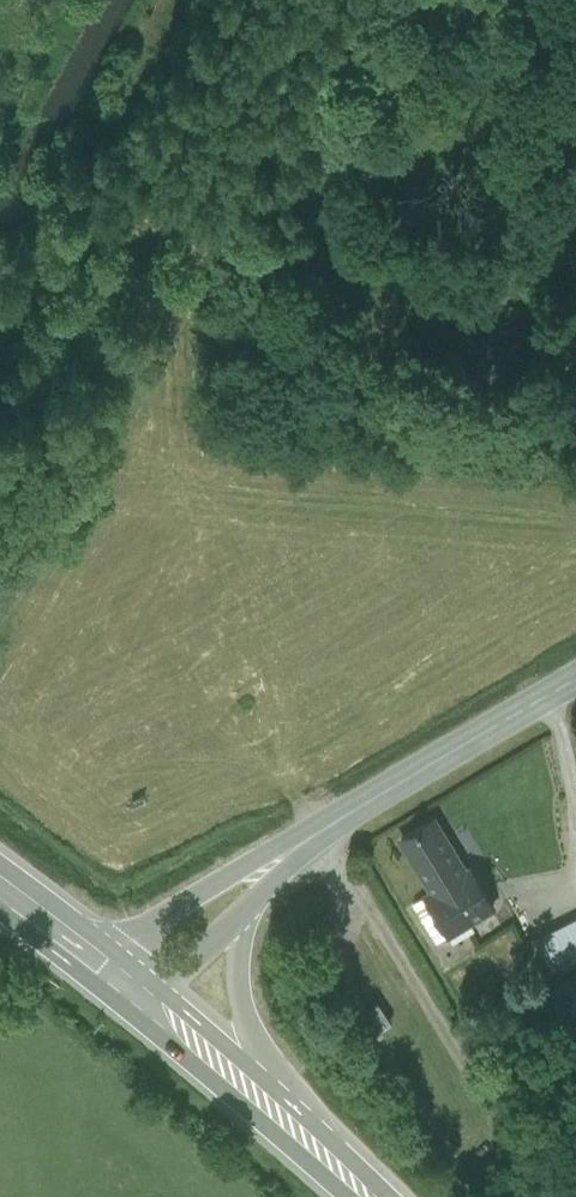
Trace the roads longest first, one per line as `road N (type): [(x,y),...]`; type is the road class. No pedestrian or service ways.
road 1 (secondary): [(317,833),(575,678)]
road 2 (secondary): [(317,833),(92,956)]
road 3 (secondary): [(286,1119),(239,999),(247,905)]
road 4 (secondary): [(149,1003),(286,1119)]
road 5 (secondary): [(149,1003),(247,905)]

